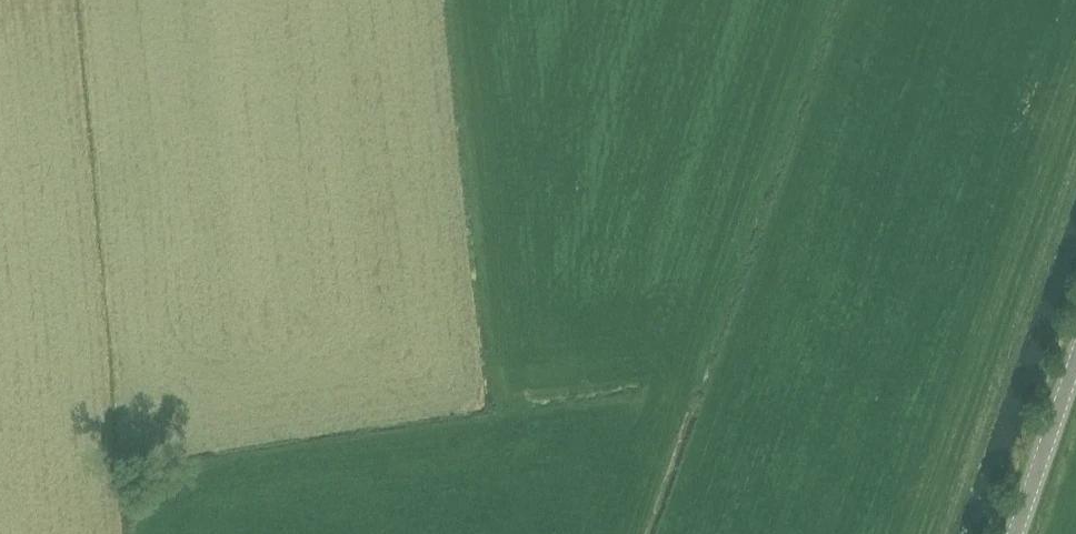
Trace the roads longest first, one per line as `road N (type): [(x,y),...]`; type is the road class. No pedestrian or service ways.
road 1 (tertiary): [(1017,533),(1075,366)]

